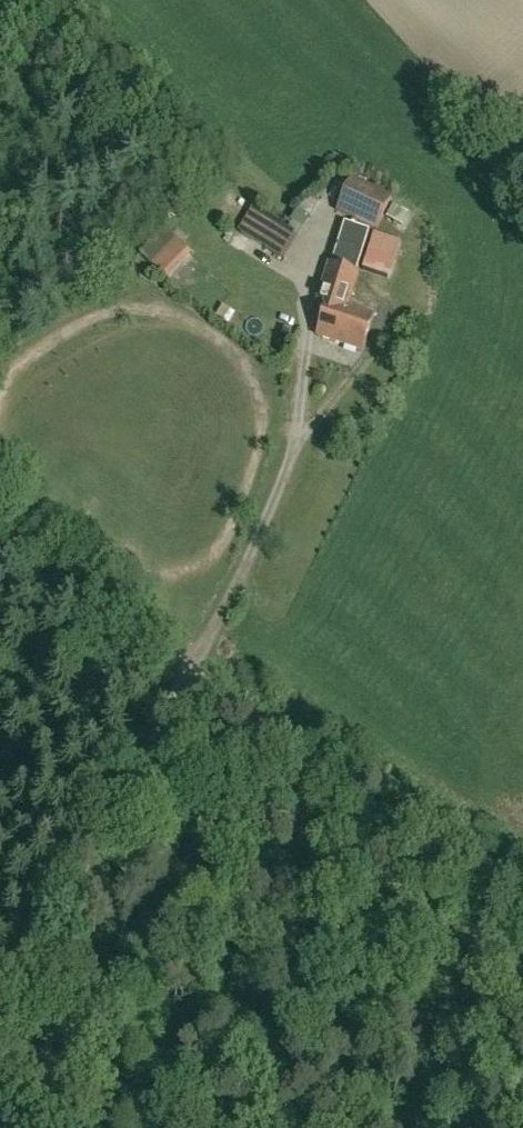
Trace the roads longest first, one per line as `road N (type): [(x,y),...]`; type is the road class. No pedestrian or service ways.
road 1 (track): [(311,260),(304,437),(178,716),(0,1017)]
road 2 (unclassified): [(522,923),(0,532)]

